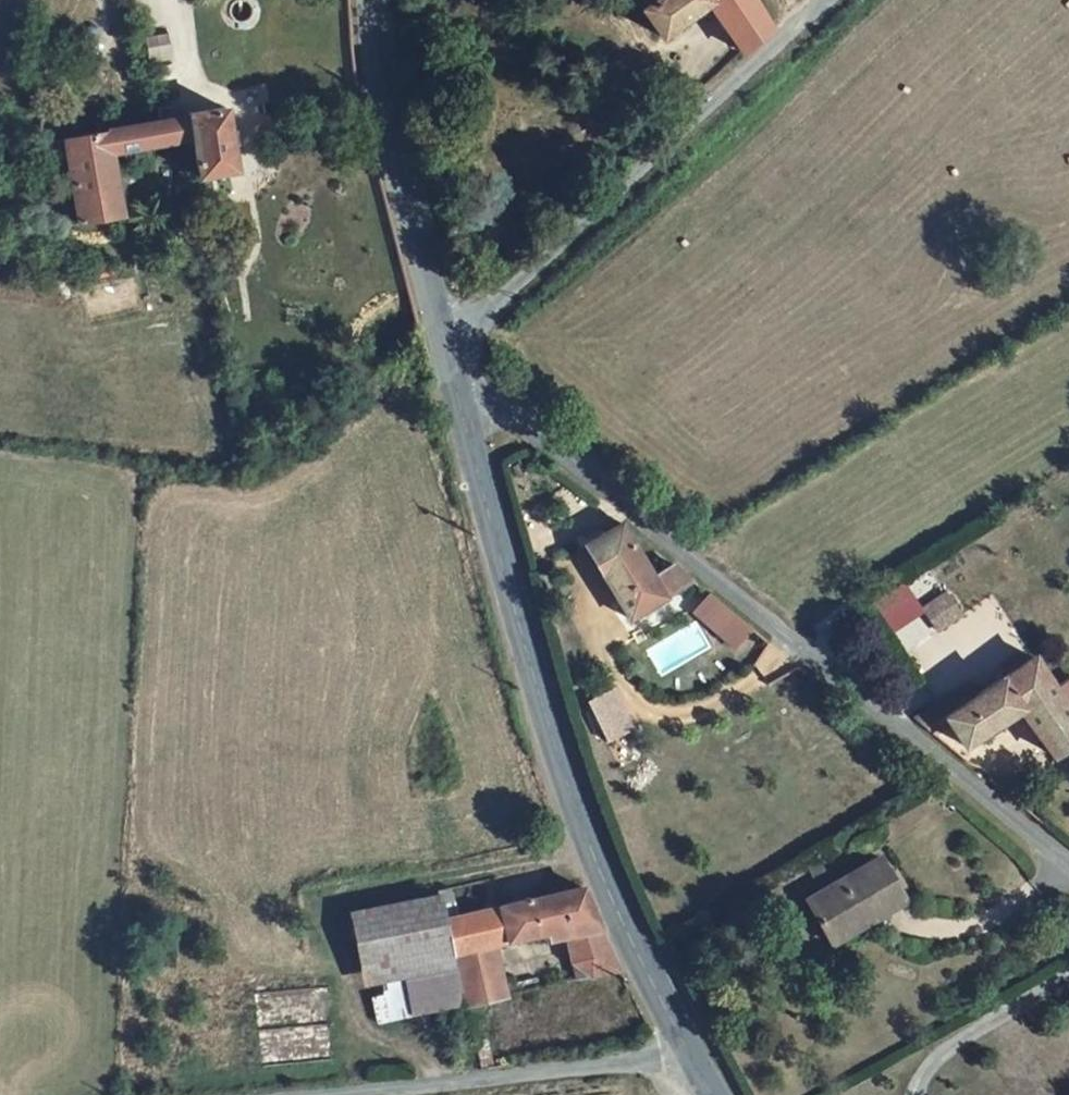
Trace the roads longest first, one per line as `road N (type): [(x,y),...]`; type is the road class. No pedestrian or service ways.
road 1 (unclassified): [(1068,863),(519,422),(449,353)]
road 2 (tertiary): [(449,353),(523,640),(599,866),(692,1055)]
road 3 (residential): [(449,353),(476,317),(556,256),(827,0)]
road 4 (tertiary): [(379,0),(396,125),(449,353)]
road 5 (unclassified): [(357,1094),(692,1055)]
road 6 (track): [(1068,980),(927,1075),(921,1094)]

